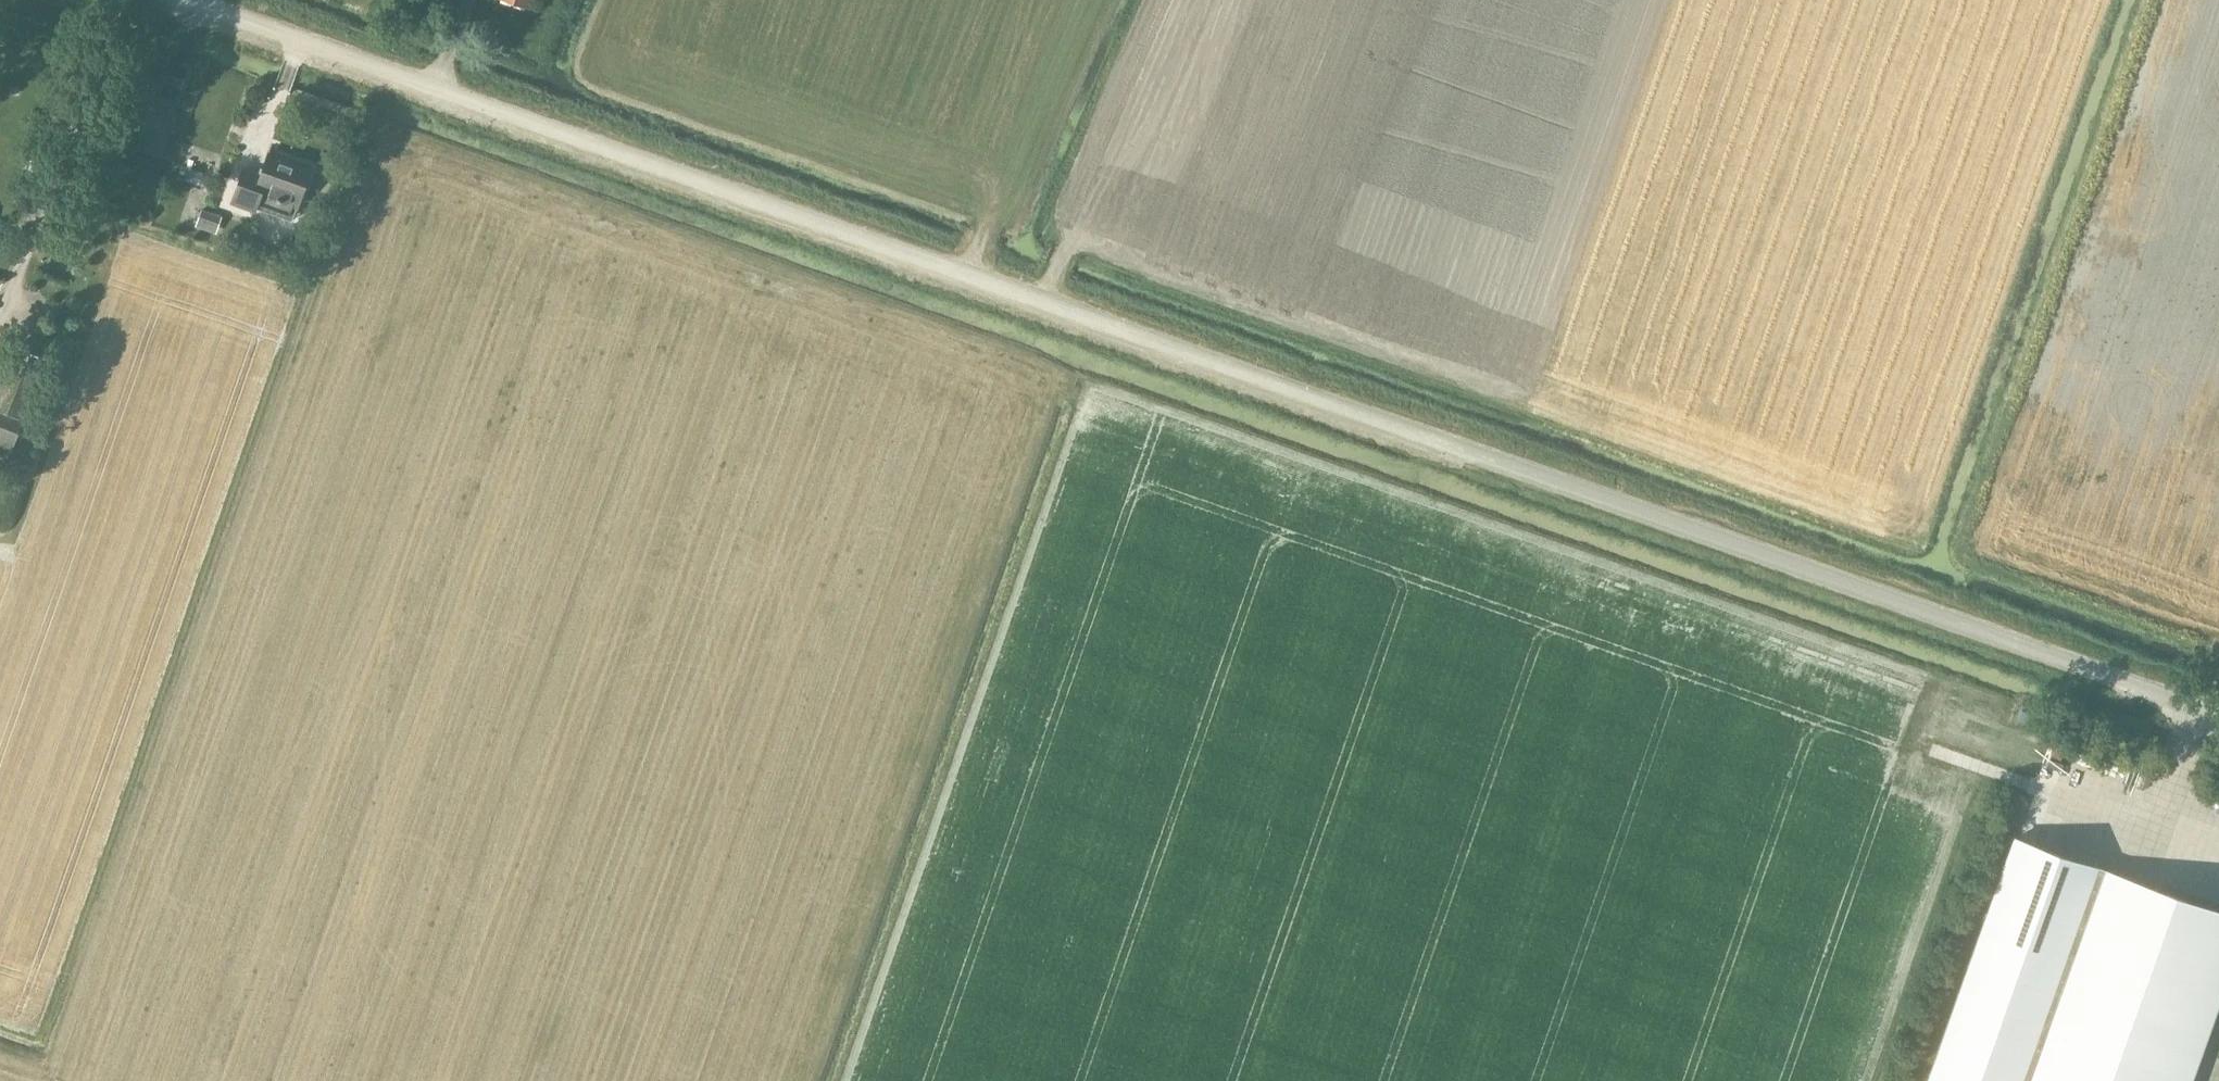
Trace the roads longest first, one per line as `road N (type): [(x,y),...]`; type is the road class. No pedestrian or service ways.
road 1 (unclassified): [(2218,718),(1364,439),(183,0)]

